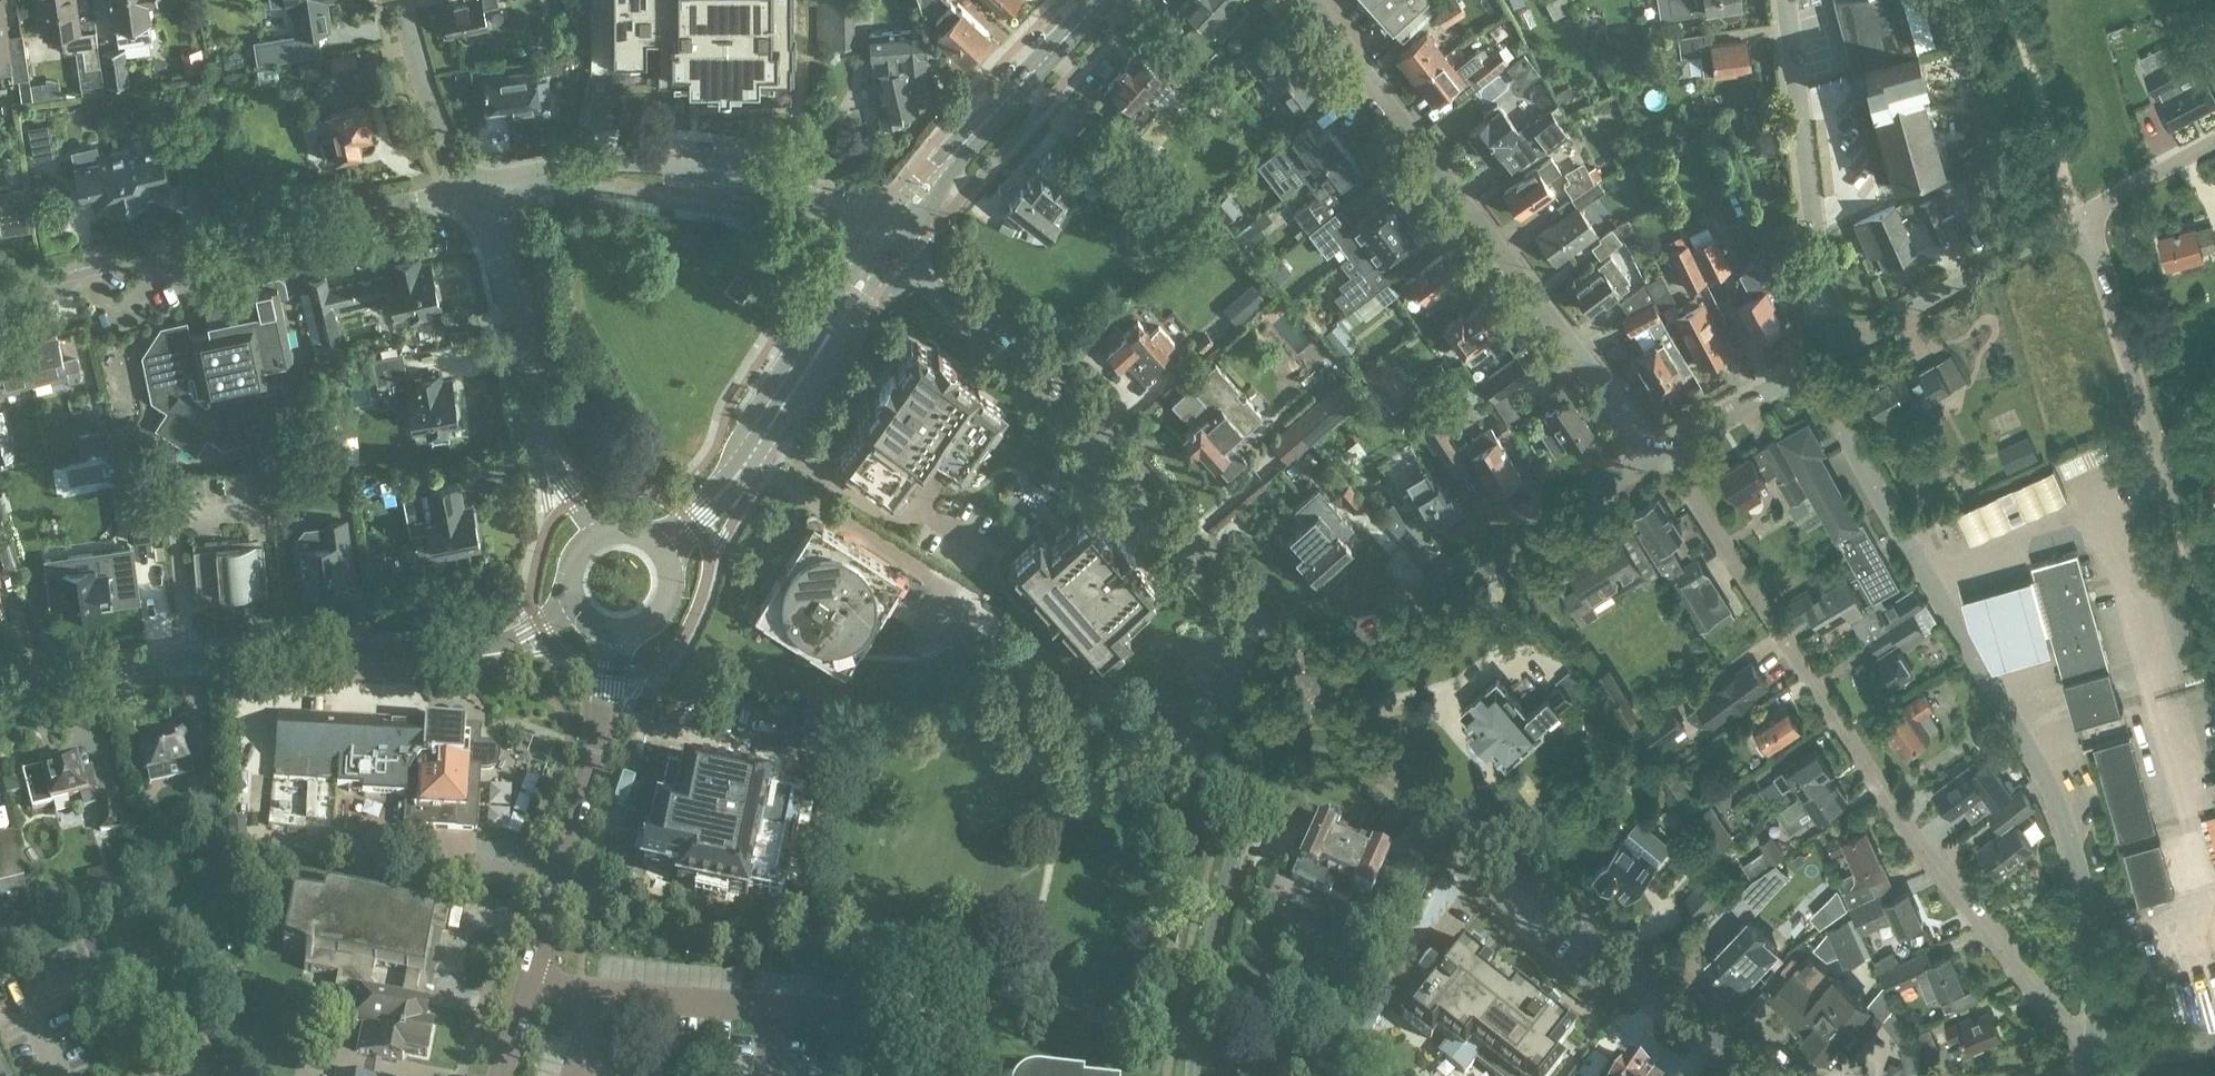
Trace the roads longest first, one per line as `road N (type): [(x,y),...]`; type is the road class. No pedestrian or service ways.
road 1 (residential): [(2090,1050),(2098,968),(2075,848),(2022,740),(1837,414),(1826,359)]
road 2 (residential): [(1662,449),(1811,689),(1979,921),(2090,1050)]
road 3 (secondary): [(1762,1075),(1387,764),(1306,680)]
road 4 (secondary): [(1306,680),(992,322),(904,242)]
road 5 (secondary): [(573,600),(541,627),(463,651),(260,654),(0,692)]
road 6 (residential): [(1662,449),(1309,0)]
road 7 (residential): [(0,295),(226,237),(472,190)]
road 8 (residential): [(1662,449),(1306,680)]
road 9 (residential): [(472,190),(571,169),(650,165),(793,186),(883,228)]
road 10 (unclassified): [(2214,605),(2083,212)]
road 11 (residential): [(1306,680),(1274,740),(1215,920),(1195,1075)]
road 12 (residential): [(610,535),(553,461),(472,190)]
road 13 (unclassified): [(618,634),(609,708),(530,984)]
road 14 (residential): [(1783,0),(1826,359)]
road 15 (residential): [(1826,359),(2083,212)]
road 16 (track): [(2074,217),(2016,0)]
road 17 (secondary): [(957,151),(1103,0)]
road 18 (residential): [(472,190),(434,112),(400,0)]
road 19 (residential): [(1662,449),(1826,359)]
road 20 (secondary): [(745,470),(829,328)]
road 21 (unclassified): [(2083,212),(2214,141)]

